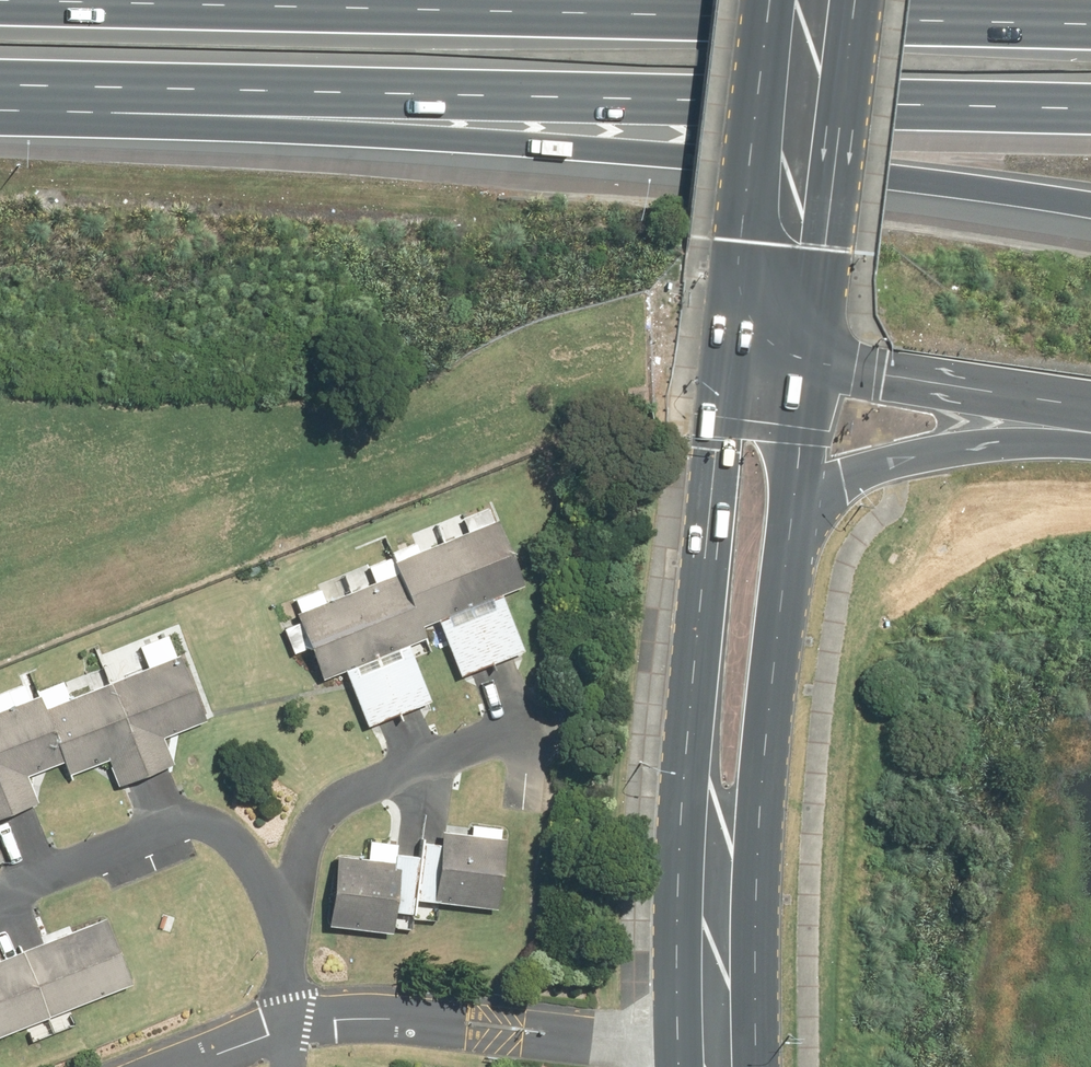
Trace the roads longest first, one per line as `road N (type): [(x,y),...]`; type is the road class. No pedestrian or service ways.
road 1 (motorway): [(1090,206),(649,154),(0,115)]
road 2 (motorway): [(1090,109),(0,90)]
road 3 (motorway): [(65,0),(1090,23)]
road 4 (primary): [(717,956),(675,809),(728,332)]
road 5 (residential): [(716,1039),(350,1014),(284,1024)]
road 6 (primary): [(787,546),(761,828),(717,956)]
road 7 (primary): [(845,0),(809,359)]
road 8 (residential): [(284,918),(249,848),(218,826),(188,821),(0,890)]
road 9 (residential): [(284,918),(296,864),(322,811),(347,793),(532,721)]
road 10 (motorway): [(1090,442),(999,440),(879,466),(846,484),(787,546)]
road 11 (primary): [(728,332),(775,0)]
road 12 (motorway): [(1090,404),(809,359)]
road 13 (primary): [(809,359),(787,546)]
road 14 (residential): [(284,1024),(163,1066)]

